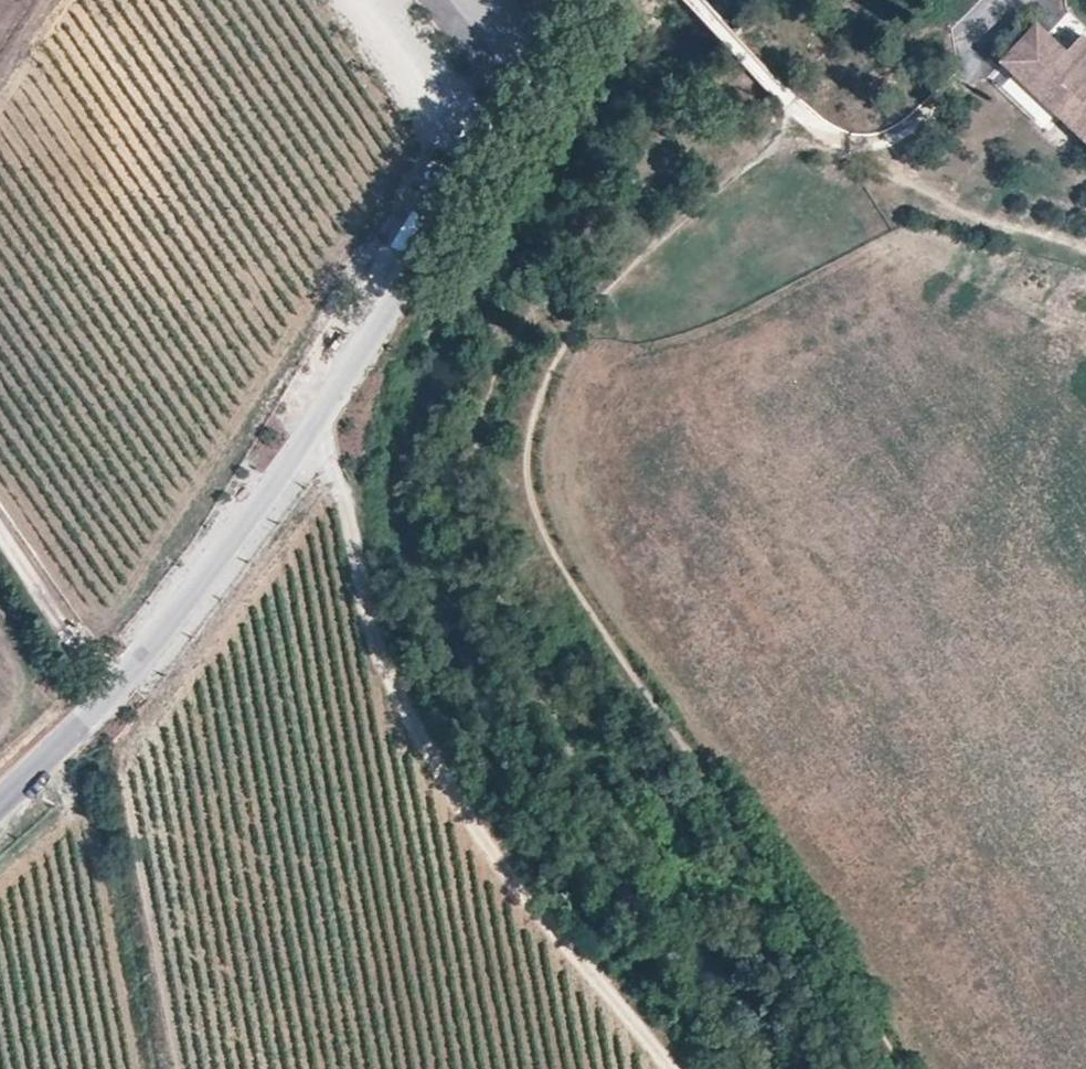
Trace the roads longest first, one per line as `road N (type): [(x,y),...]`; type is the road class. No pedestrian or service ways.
road 1 (track): [(900,1068),(550,551),(525,465),(546,376),(651,253),(804,121)]
road 2 (unclassified): [(0,801),(110,704),(280,488),(585,0)]
road 3 (track): [(321,429),(391,678),(446,789),(673,1068)]
road 4 (track): [(804,121),(845,148),(911,126),(965,82),(970,48)]
road 5 (track): [(110,704),(0,541)]

